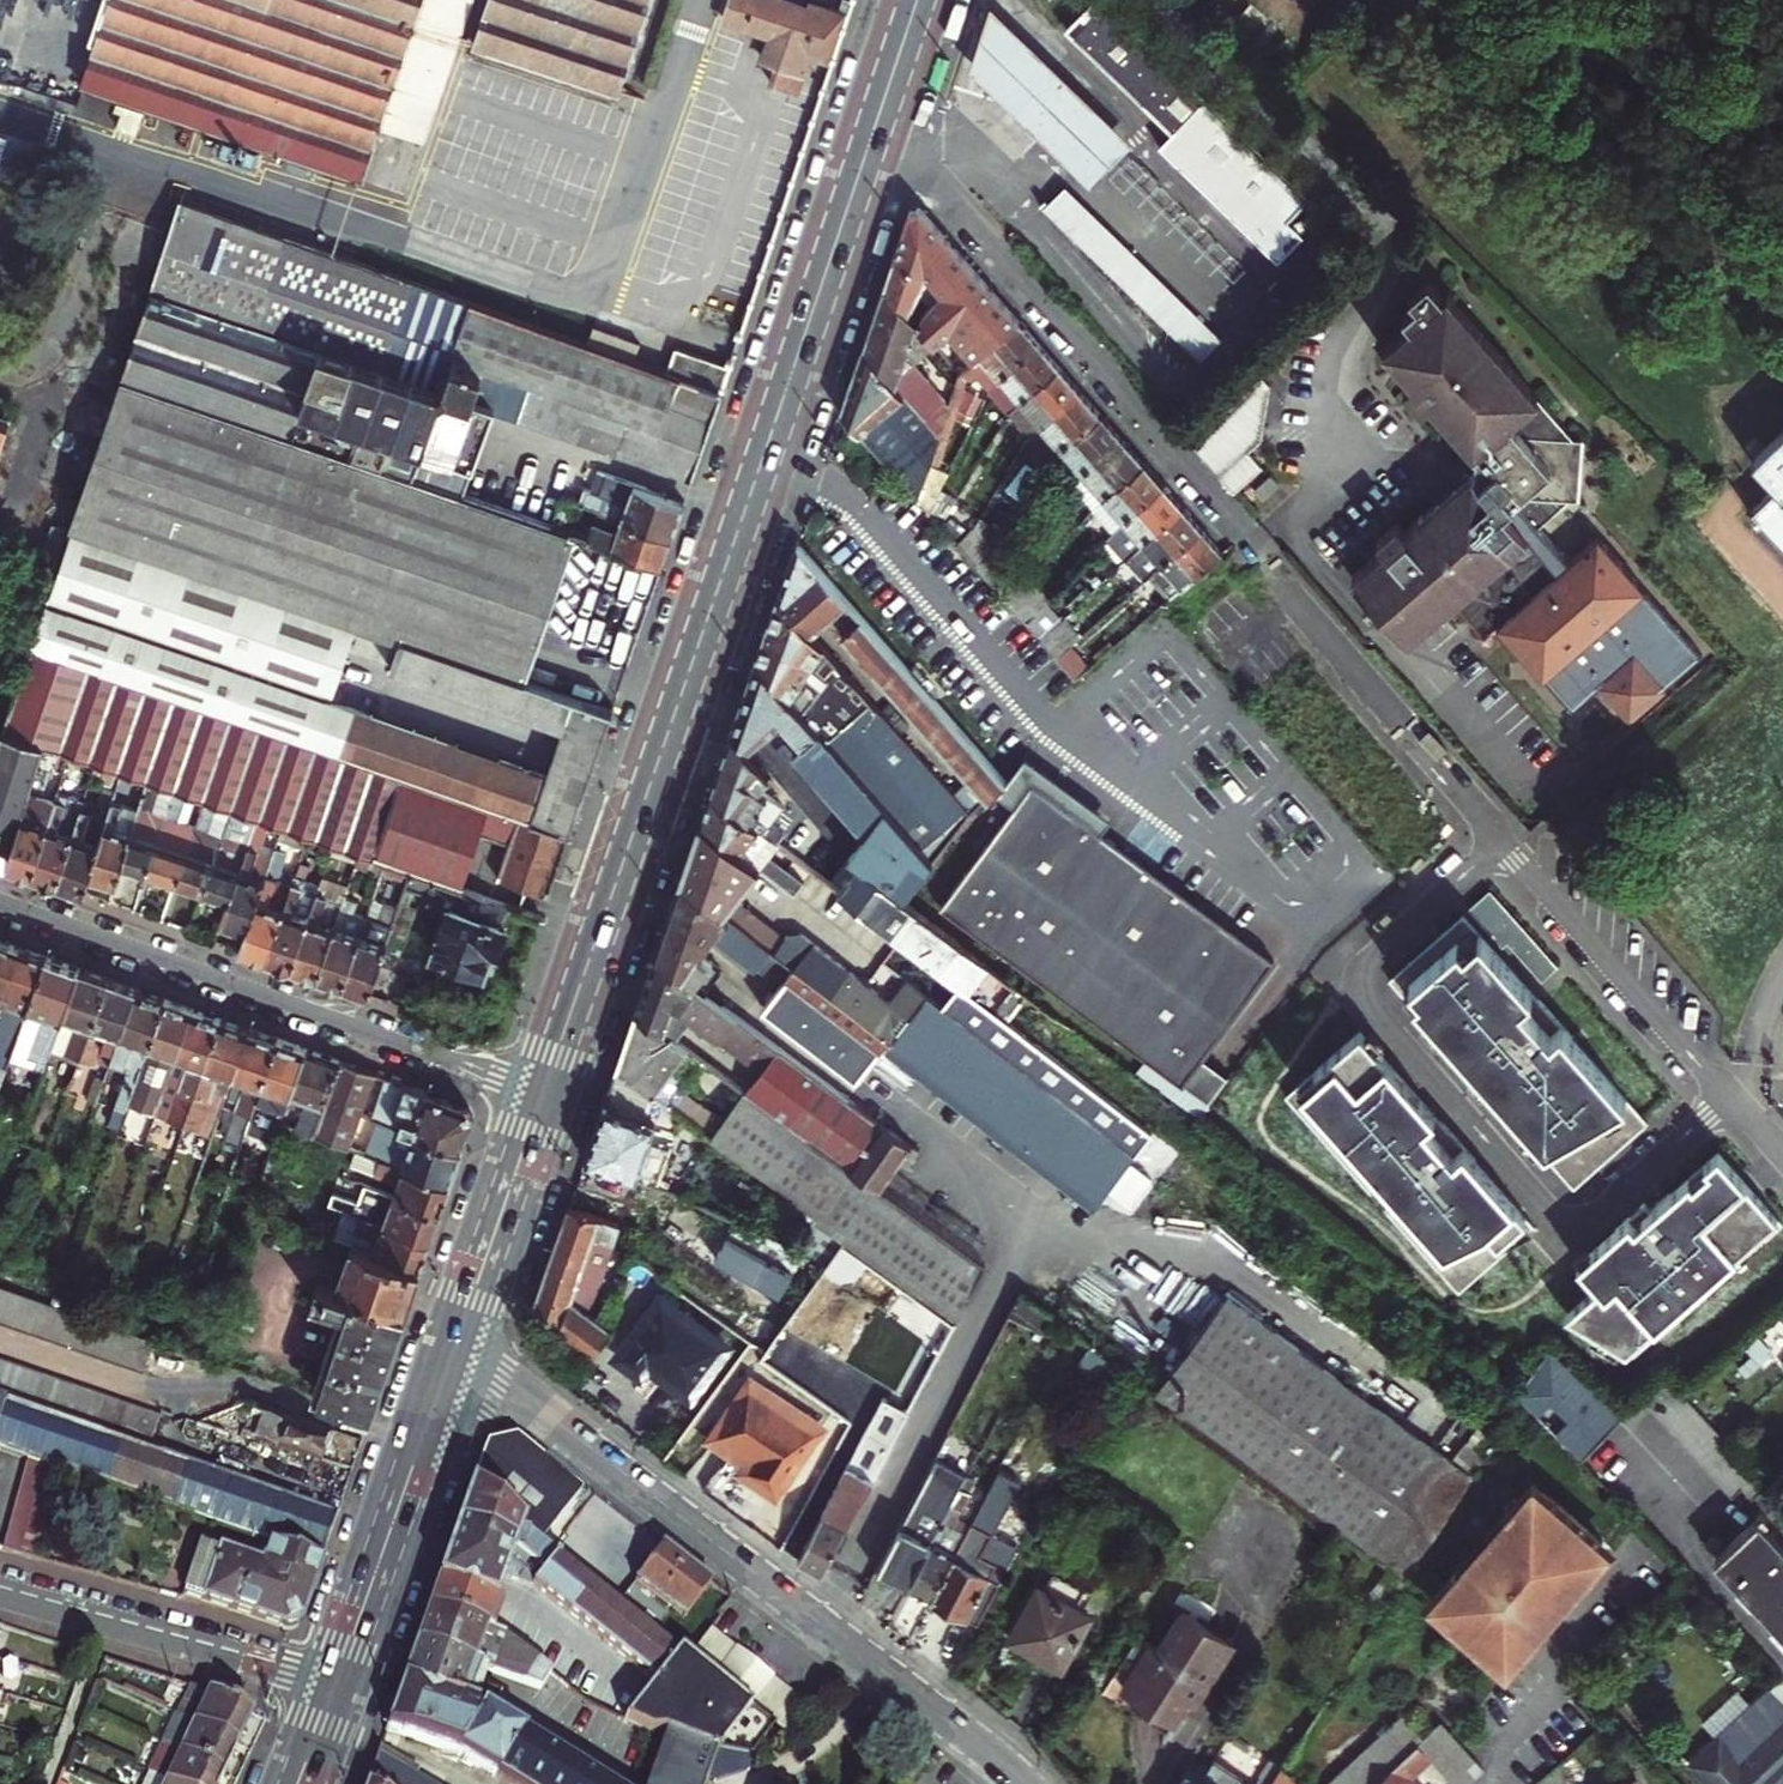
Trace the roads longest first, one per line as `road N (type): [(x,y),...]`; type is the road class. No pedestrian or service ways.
road 1 (primary): [(875,124),(543,1094)]
road 2 (residential): [(1506,840),(1363,967),(1361,998),(1549,1211),(1565,1218),(1595,1215),(1731,1095)]
road 3 (residential): [(1026,1783),(453,1351)]
road 4 (residential): [(875,124),(1263,552)]
road 5 (residential): [(543,1094),(0,903)]
road 6 (primary): [(453,1351),(335,1689)]
road 7 (residential): [(0,1593),(335,1689)]
road 8 (residential): [(1506,840),(1731,1095)]
road 9 (primary): [(520,1161),(453,1351)]
road 10 (residential): [(520,1161),(684,1224)]
road 11 (residential): [(1411,733),(1506,840)]
road 12 (primary): [(917,0),(875,124)]

